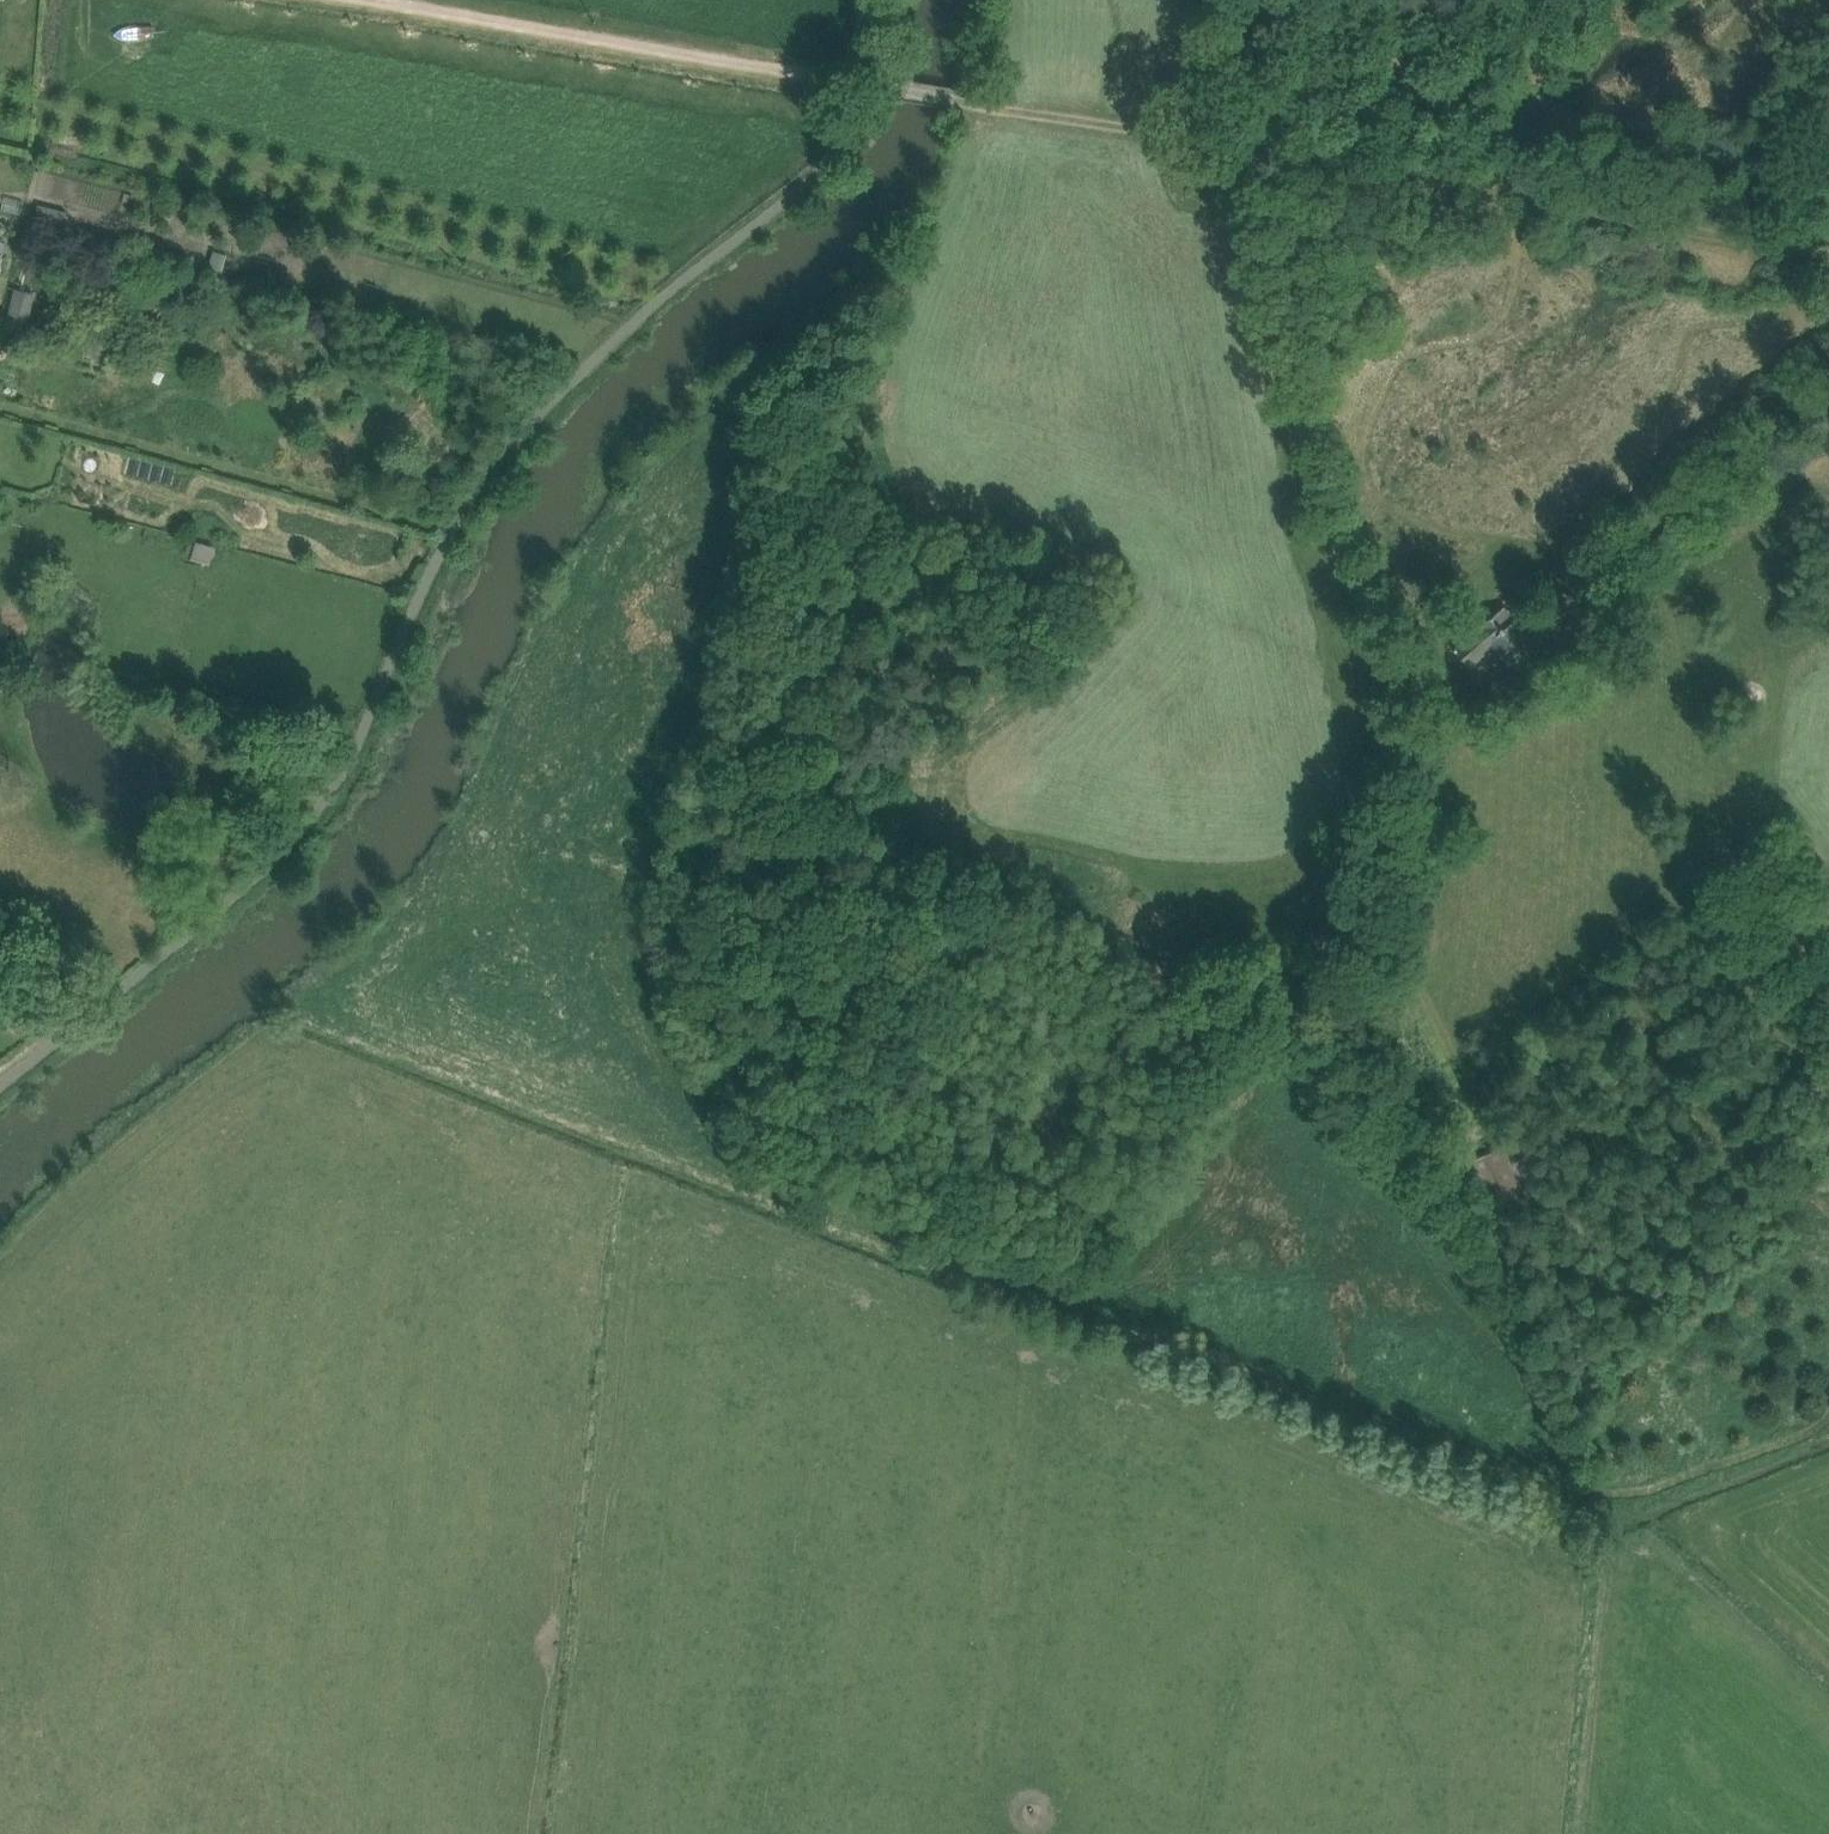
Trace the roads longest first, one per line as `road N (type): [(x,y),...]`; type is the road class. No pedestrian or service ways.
road 1 (track): [(358,0),(874,92)]
road 2 (track): [(1233,157),(874,92)]

